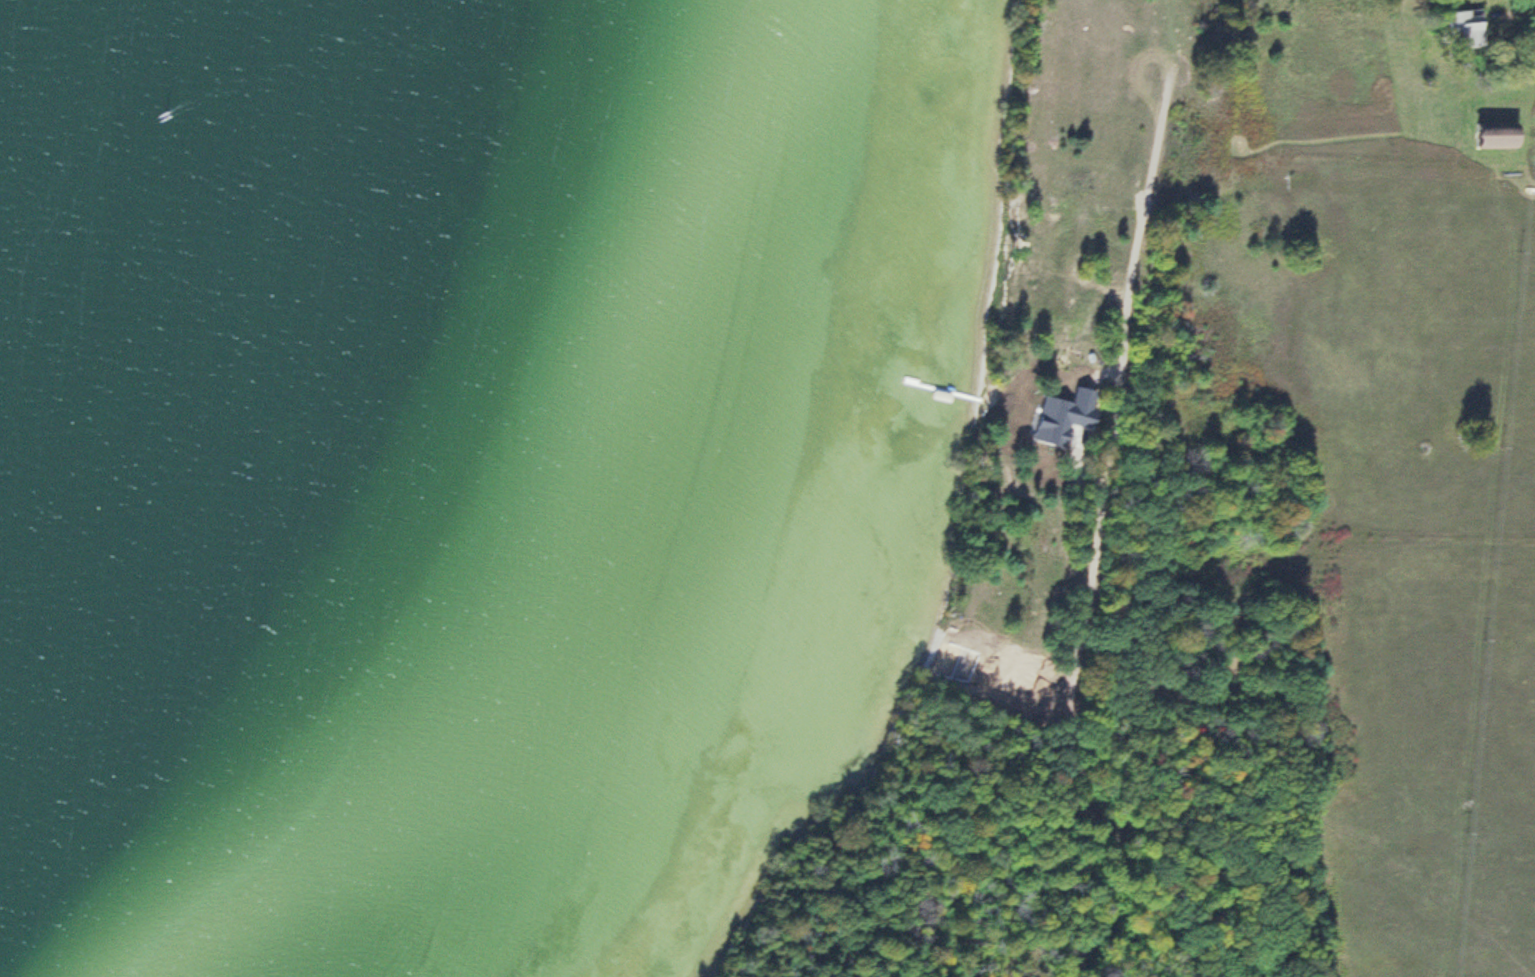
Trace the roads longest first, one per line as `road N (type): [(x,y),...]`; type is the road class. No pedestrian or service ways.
road 1 (residential): [(1087,976),(1117,924),(1123,857),(1070,761),(1165,72)]

